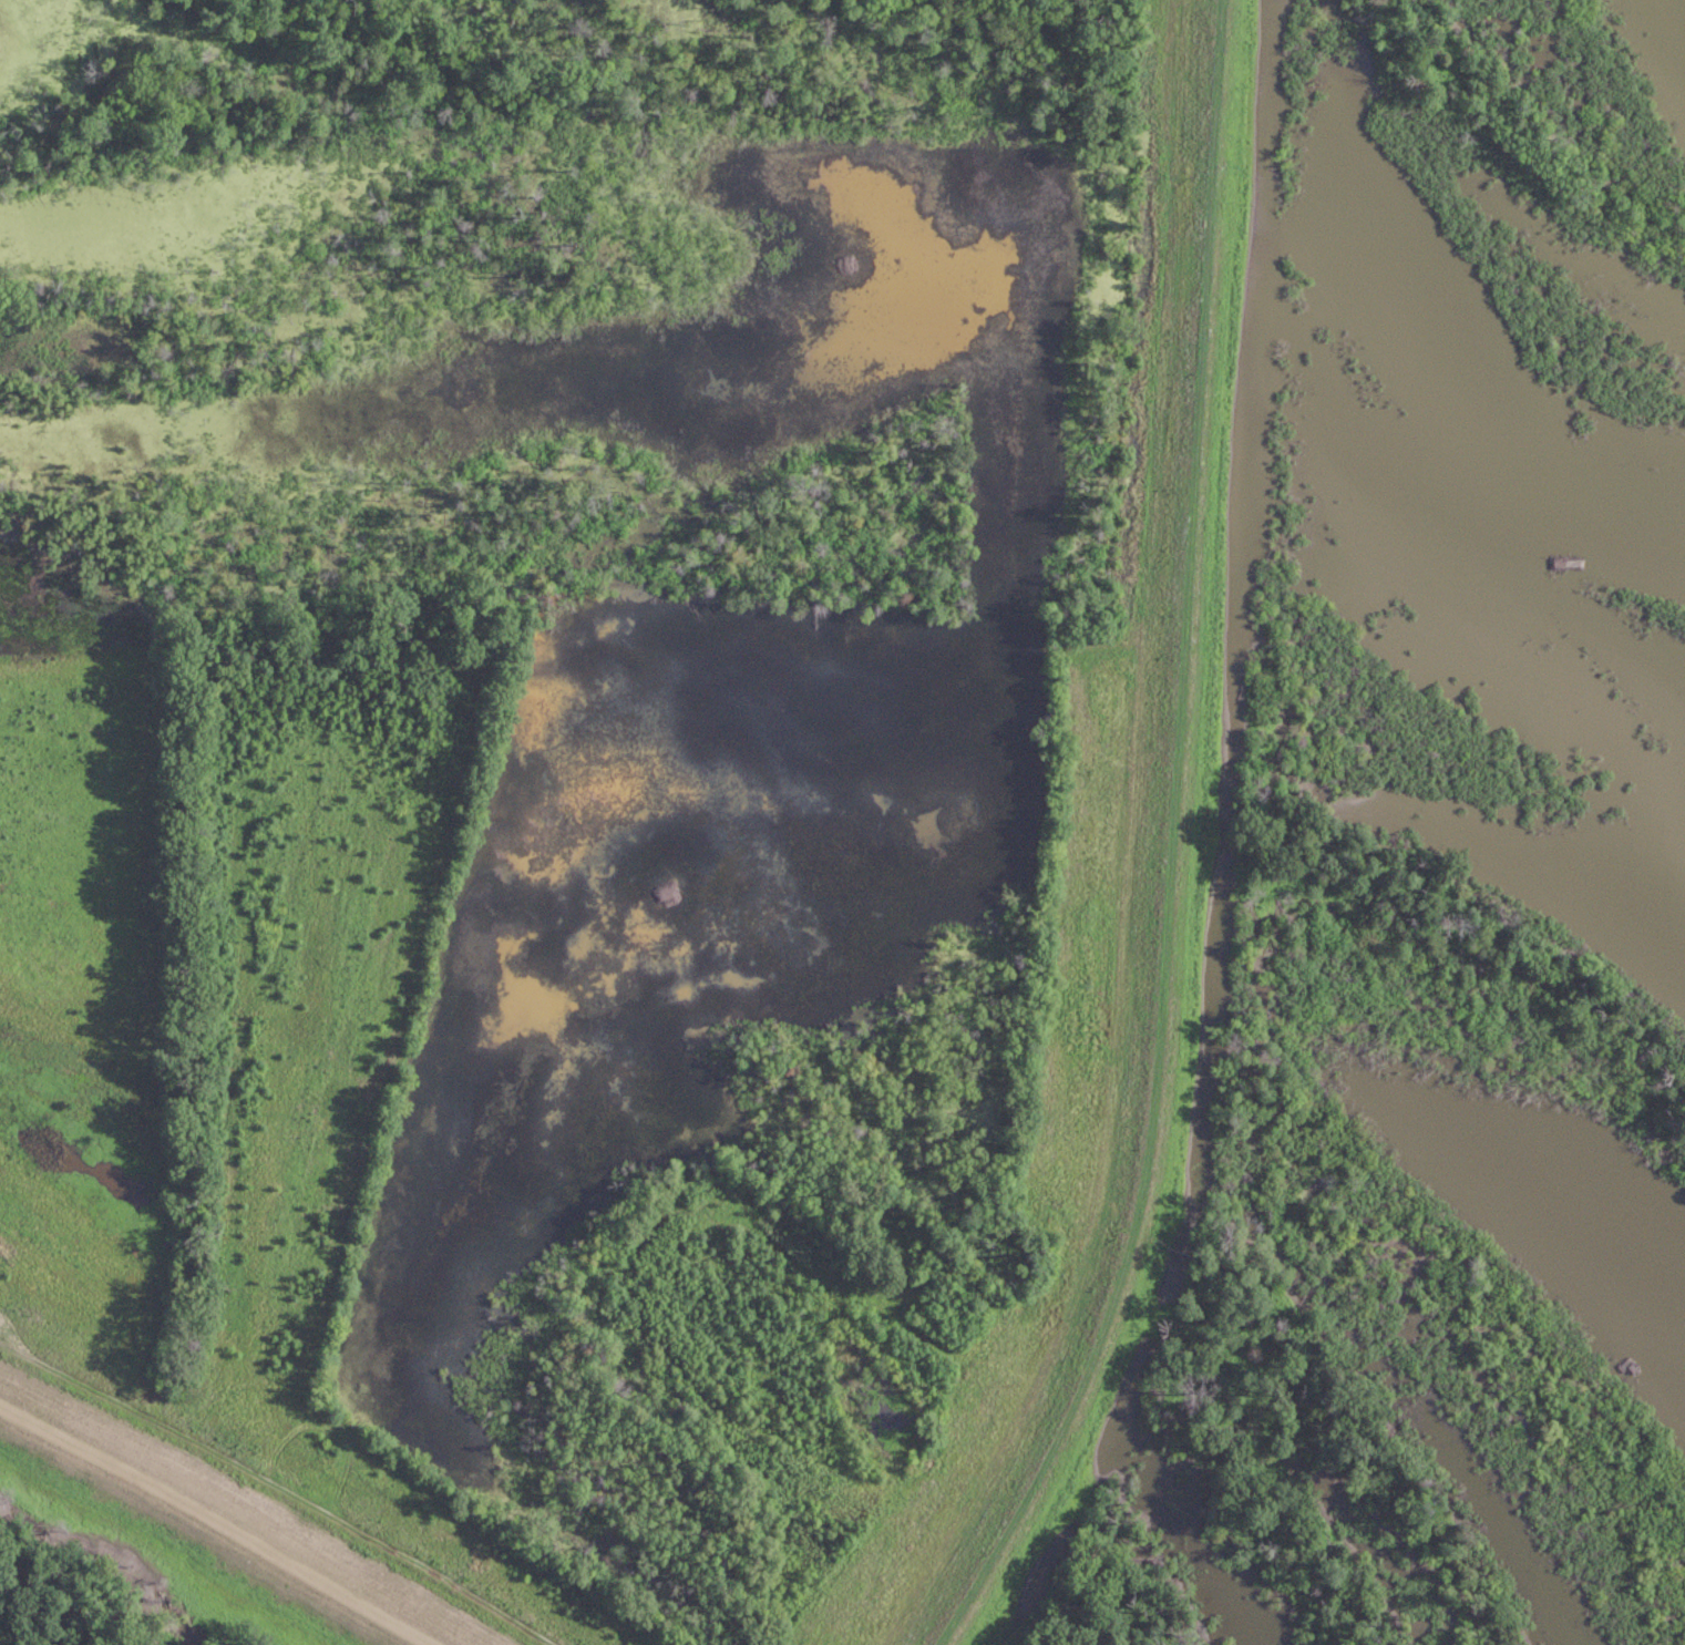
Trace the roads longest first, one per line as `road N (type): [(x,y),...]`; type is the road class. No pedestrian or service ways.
road 1 (residential): [(648,1644),(0,1266)]

